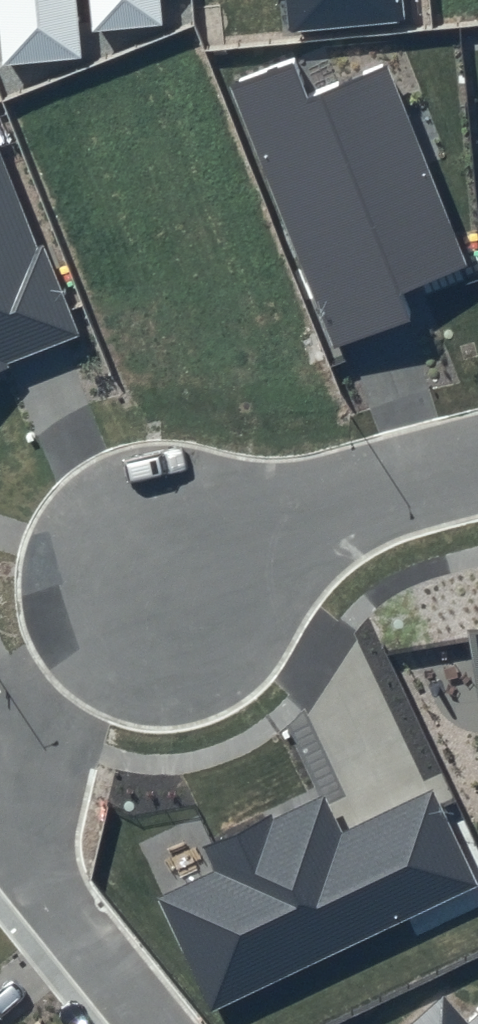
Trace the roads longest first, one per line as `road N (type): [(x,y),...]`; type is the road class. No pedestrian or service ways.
road 1 (residential): [(162,583),(43,718),(20,759),(16,799),(24,850),(156,1023)]
road 2 (residential): [(477,460),(370,491),(162,583)]

